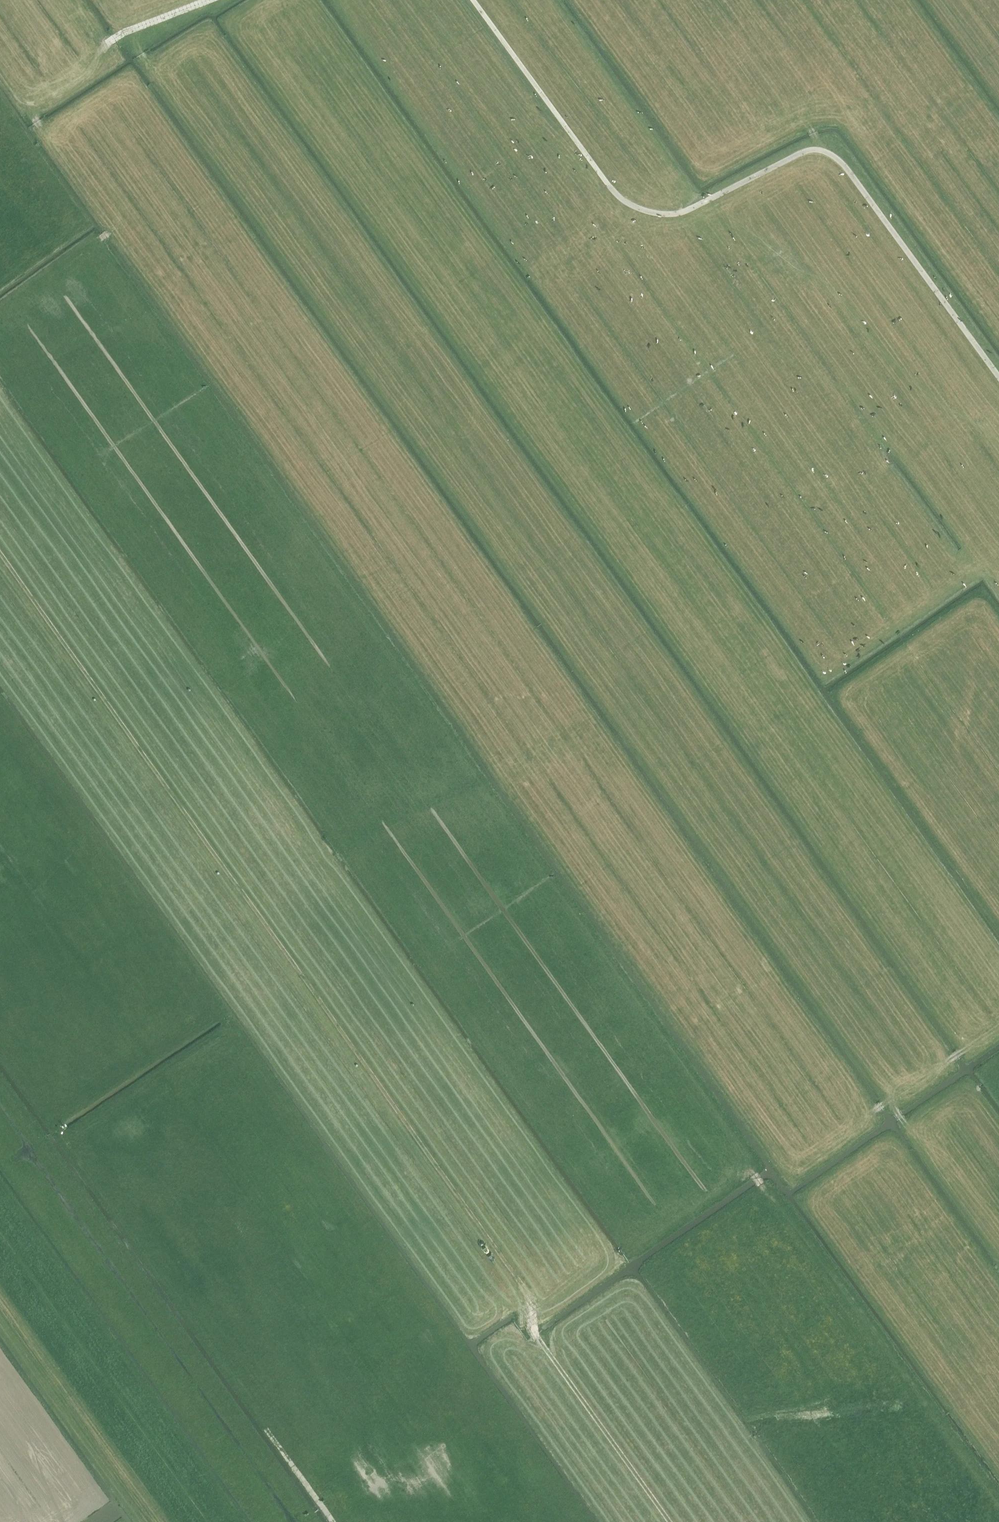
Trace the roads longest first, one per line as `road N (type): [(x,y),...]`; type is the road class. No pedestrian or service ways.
road 1 (track): [(820,149),(679,216),(643,213),(611,192),(473,0)]
road 2 (track): [(668,1521),(537,1338),(531,1297),(497,1249)]
road 3 (track): [(998,381),(839,161),(820,149)]

